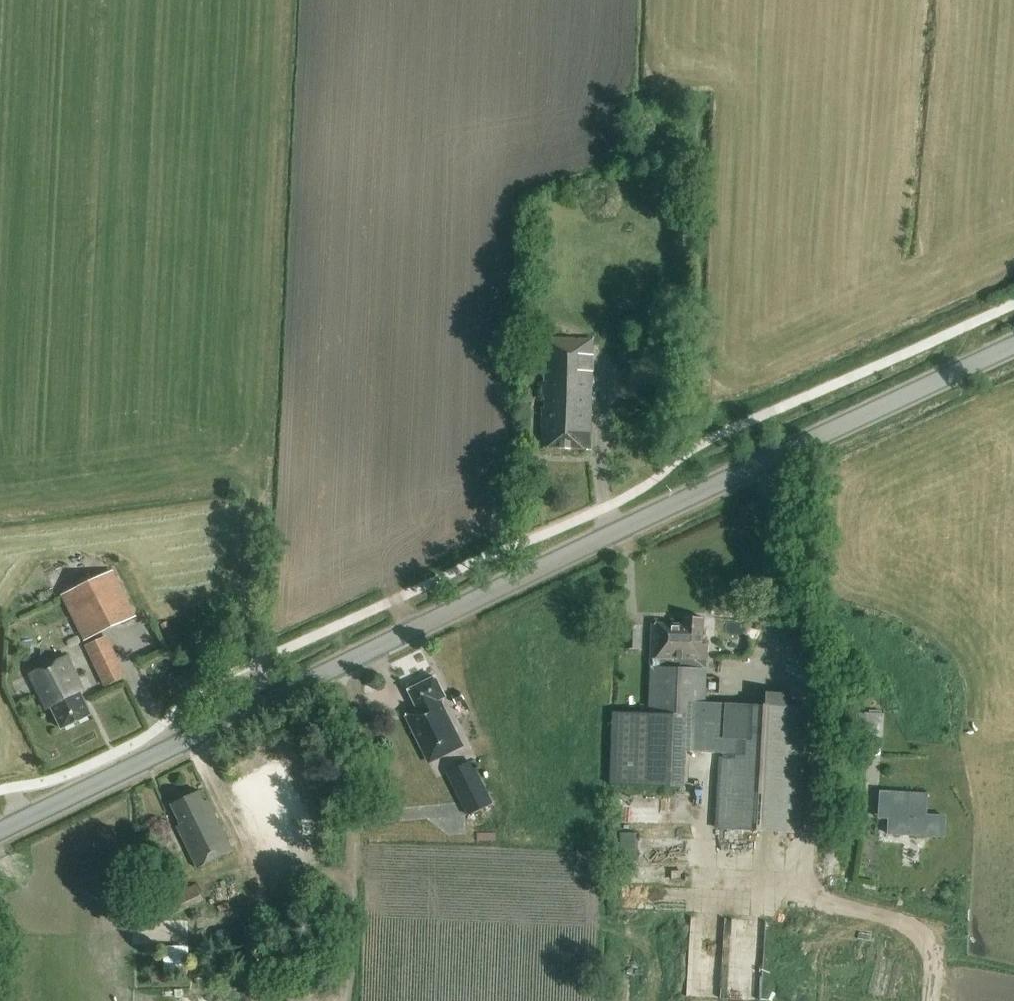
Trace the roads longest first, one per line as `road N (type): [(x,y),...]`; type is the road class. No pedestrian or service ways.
road 1 (tertiary): [(0,835),(1013,348)]
road 2 (track): [(355,662),(342,1000)]

